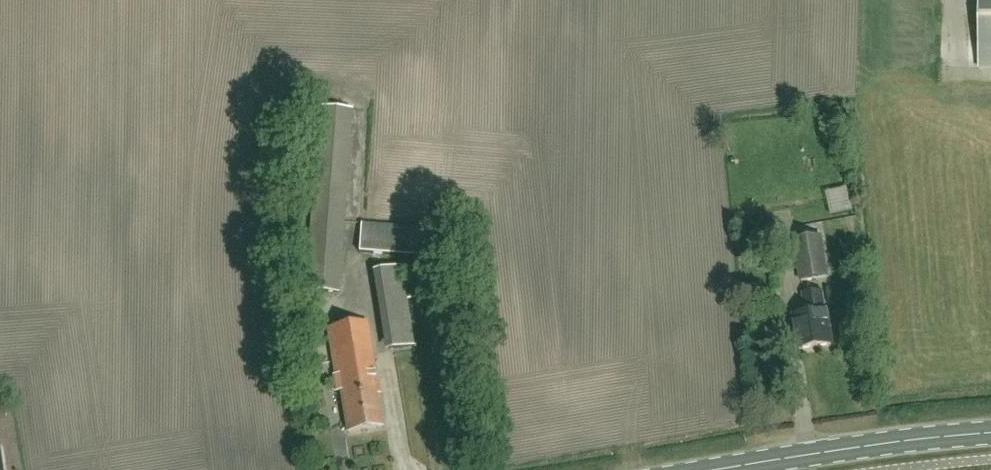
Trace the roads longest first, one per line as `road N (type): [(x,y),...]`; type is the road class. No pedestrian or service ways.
road 1 (secondary): [(728,469),(990,433)]

